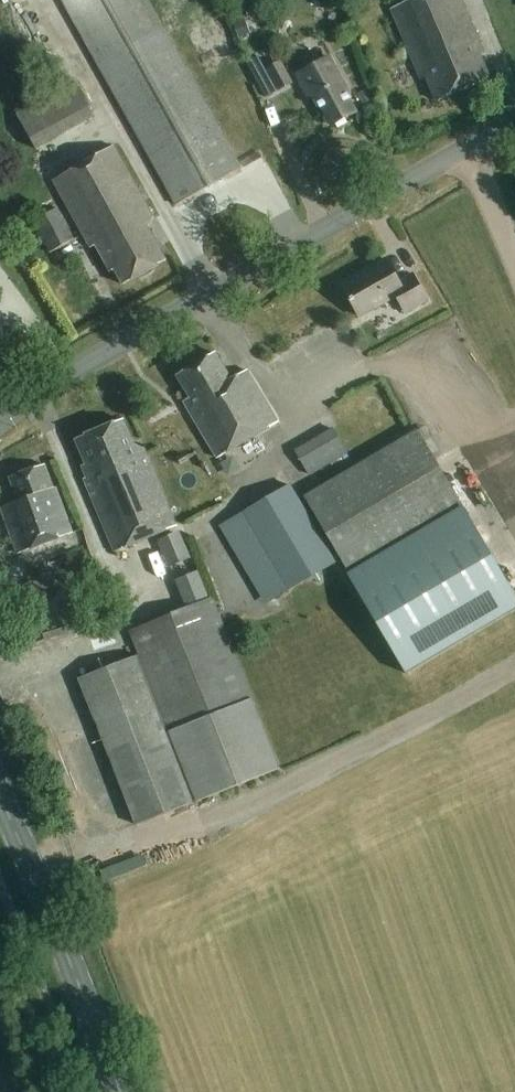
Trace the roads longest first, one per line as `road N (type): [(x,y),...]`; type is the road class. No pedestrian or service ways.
road 1 (tertiary): [(514,119),(0,415)]
road 2 (primary): [(119,1091),(0,794)]

